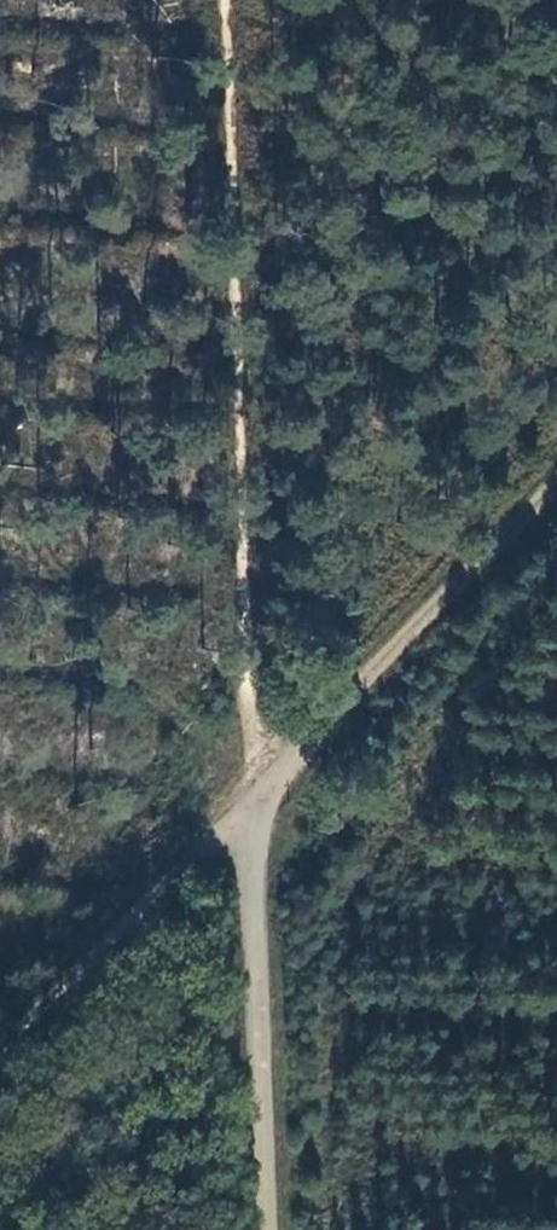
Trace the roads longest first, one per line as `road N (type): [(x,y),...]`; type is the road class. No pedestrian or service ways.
road 1 (track): [(249,643),(243,0)]
road 2 (track): [(249,806),(556,494)]
road 3 (track): [(249,806),(263,1229)]
road 4 (track): [(0,1034),(109,922),(249,806)]
road 5 (track): [(249,806),(249,643)]

